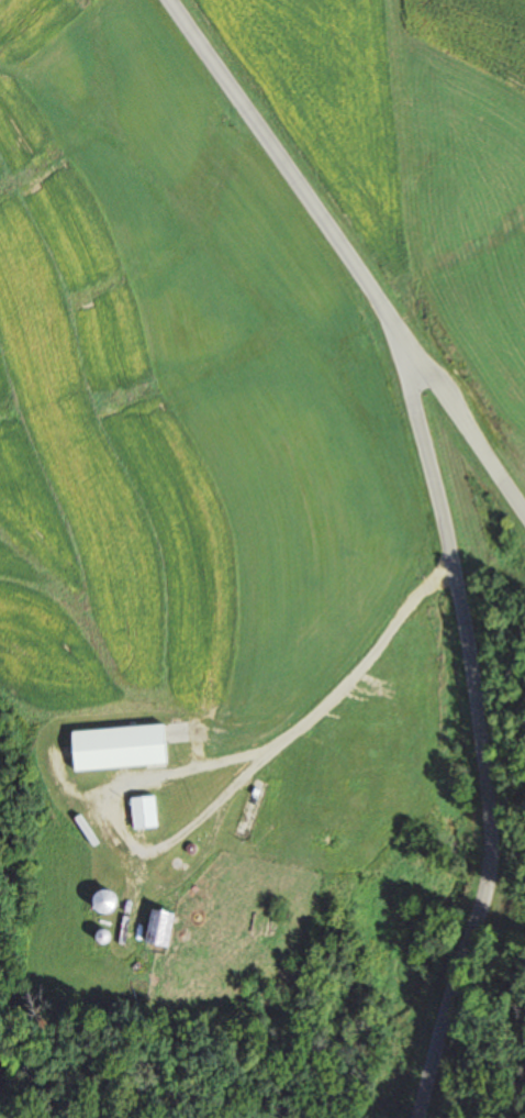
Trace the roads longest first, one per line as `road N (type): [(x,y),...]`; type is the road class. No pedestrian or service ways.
road 1 (residential): [(392,1117),(485,846),(468,698),(405,353)]
road 2 (residential): [(524,513),(405,353),(327,193),(203,0)]

